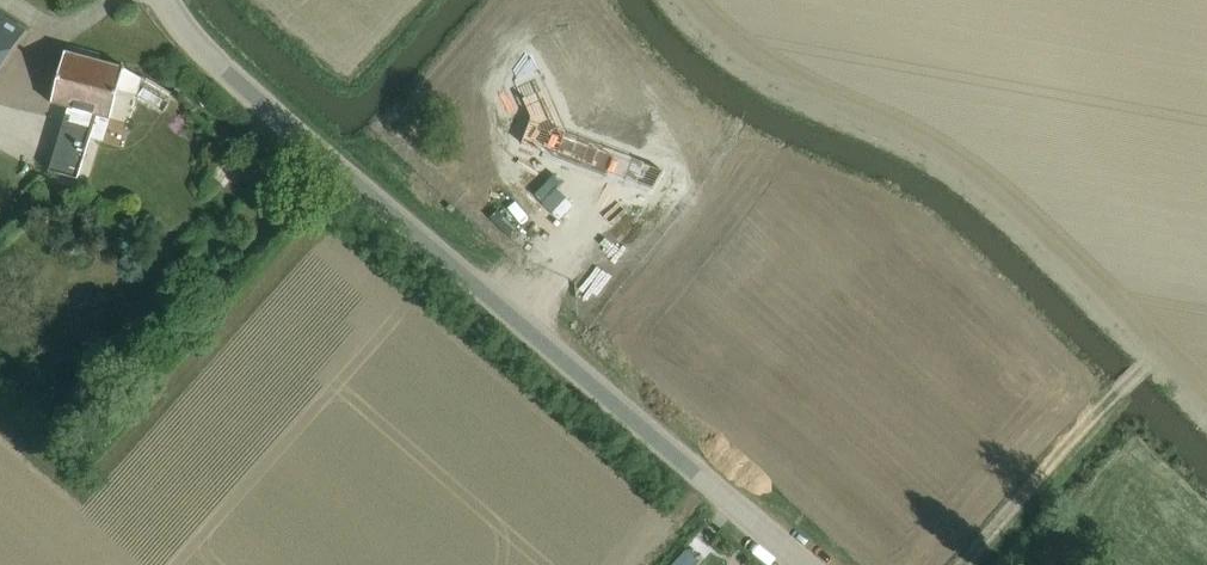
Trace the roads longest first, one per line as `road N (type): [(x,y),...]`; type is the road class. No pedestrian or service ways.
road 1 (unclassified): [(798,564),(177,21),(162,0)]

